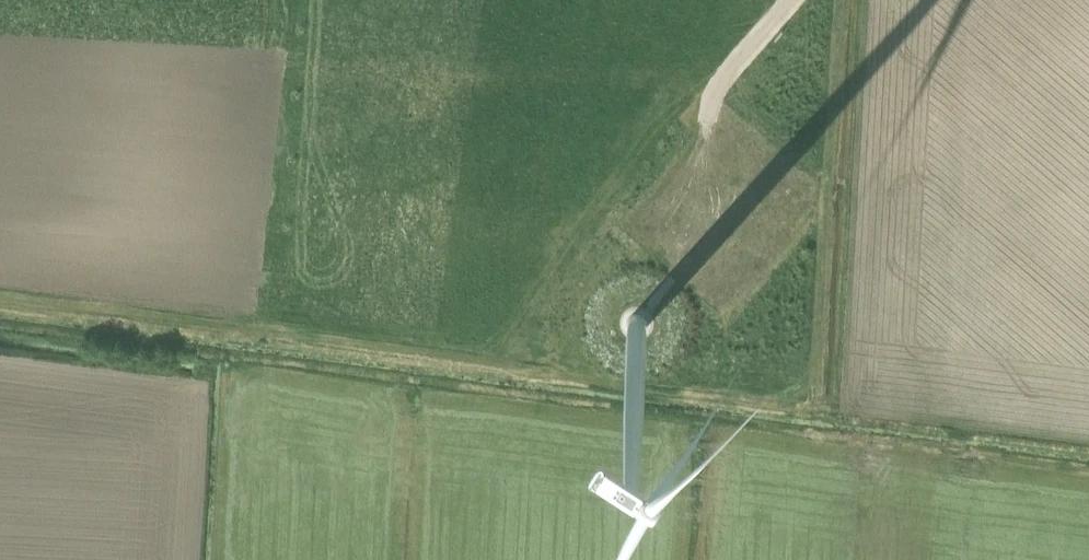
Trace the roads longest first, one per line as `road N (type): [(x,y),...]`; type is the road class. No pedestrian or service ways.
road 1 (track): [(791,0),(707,121),(695,267)]

